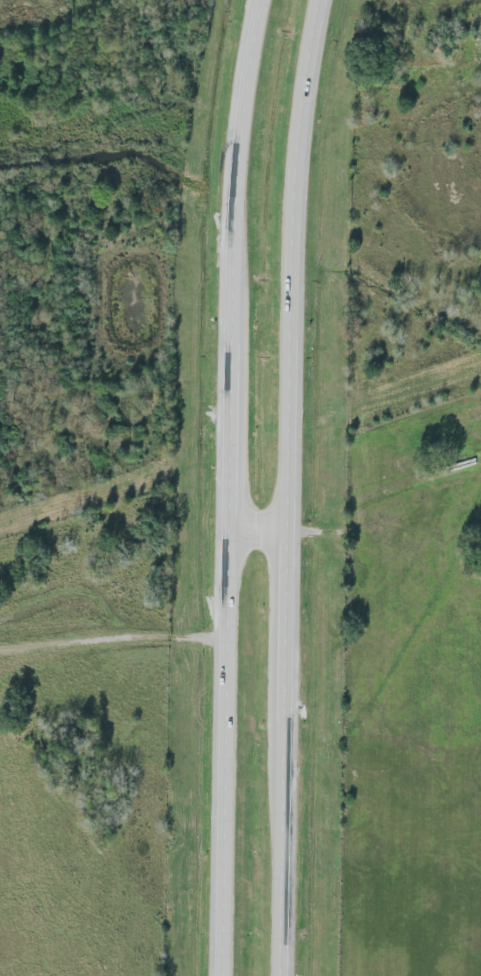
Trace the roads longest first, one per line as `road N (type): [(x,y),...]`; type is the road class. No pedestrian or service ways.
road 1 (primary): [(285,975),(301,100),(319,0)]
road 2 (primary): [(262,0),(236,244),(225,975)]

